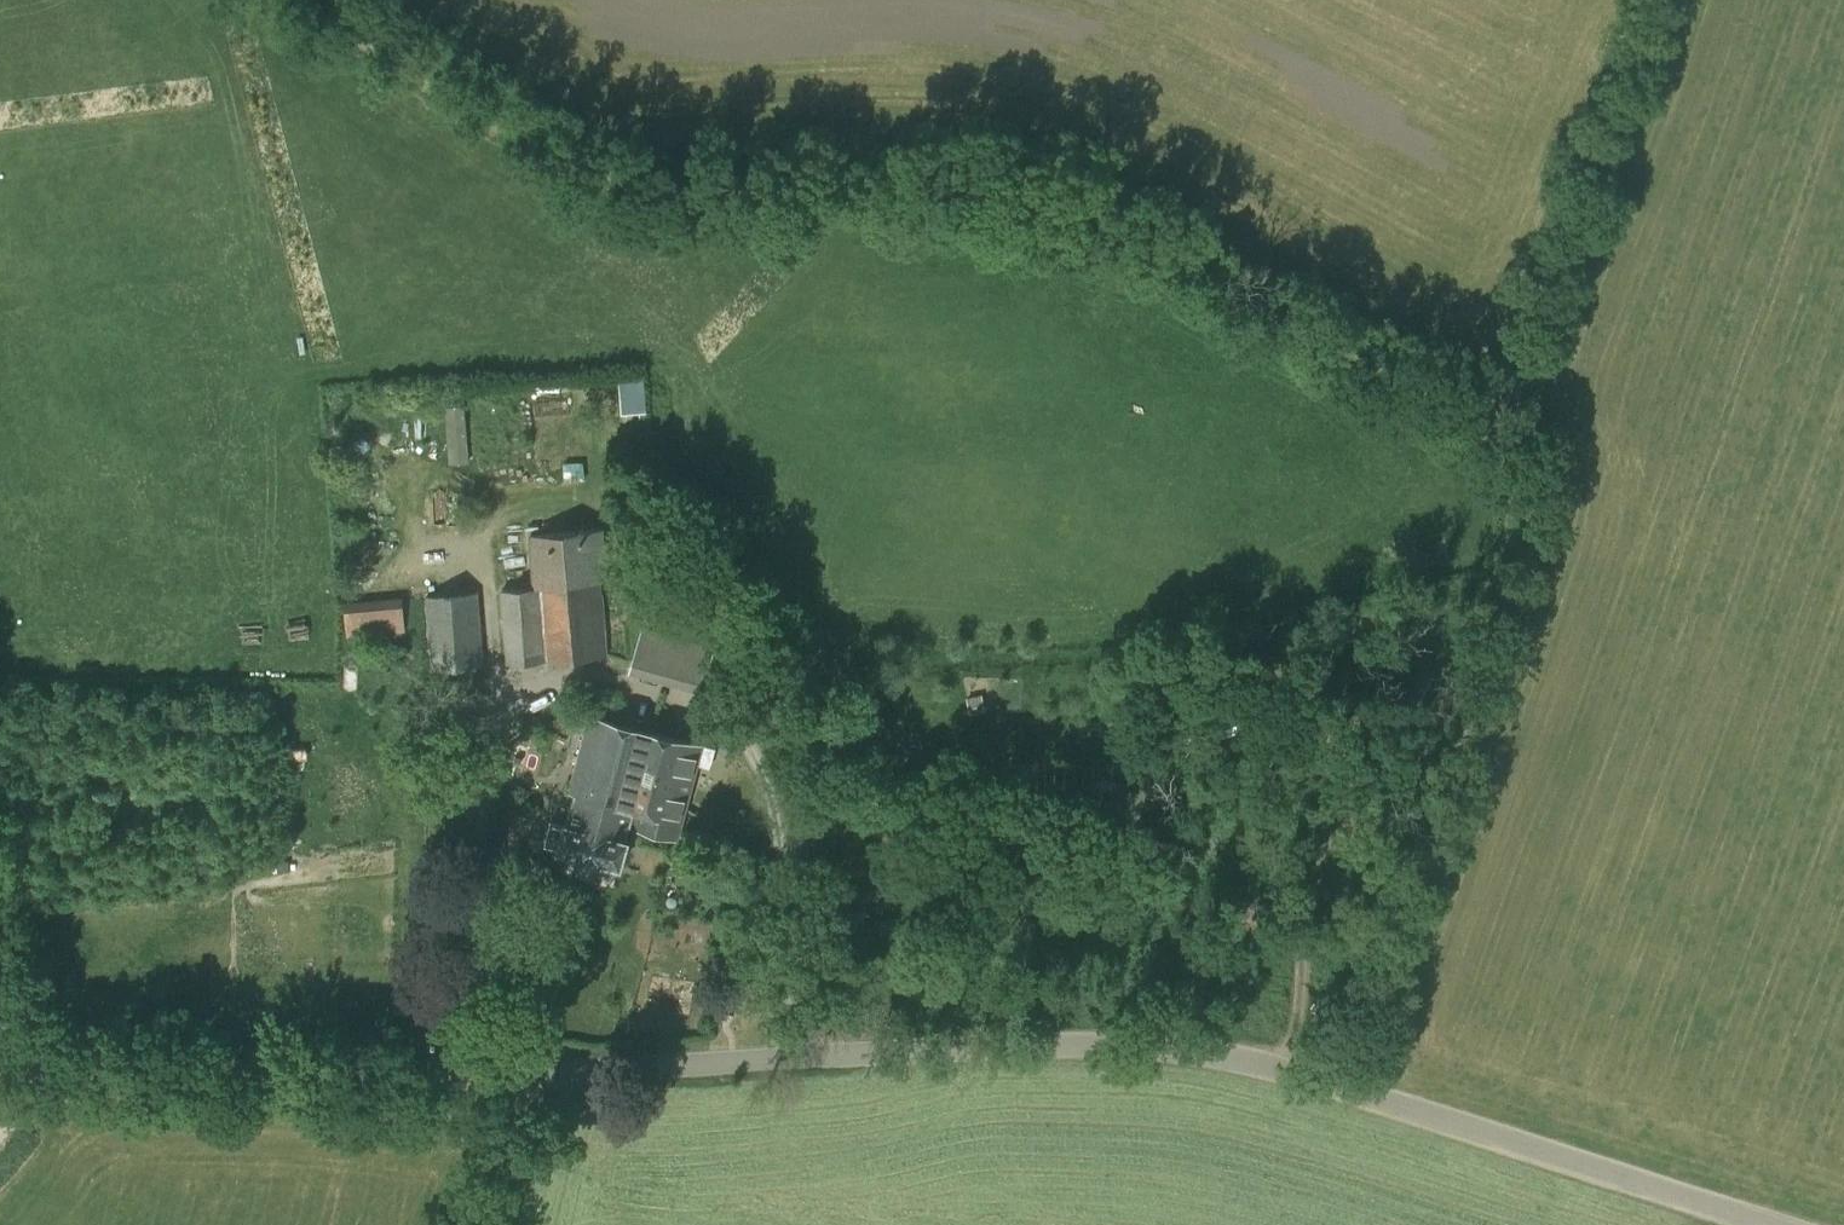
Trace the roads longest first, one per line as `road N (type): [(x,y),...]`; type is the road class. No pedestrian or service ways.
road 1 (unclassified): [(1766,1224),(1262,1062),(1153,1047),(417,1079),(15,1064)]
road 2 (track): [(526,1076),(488,1224)]

